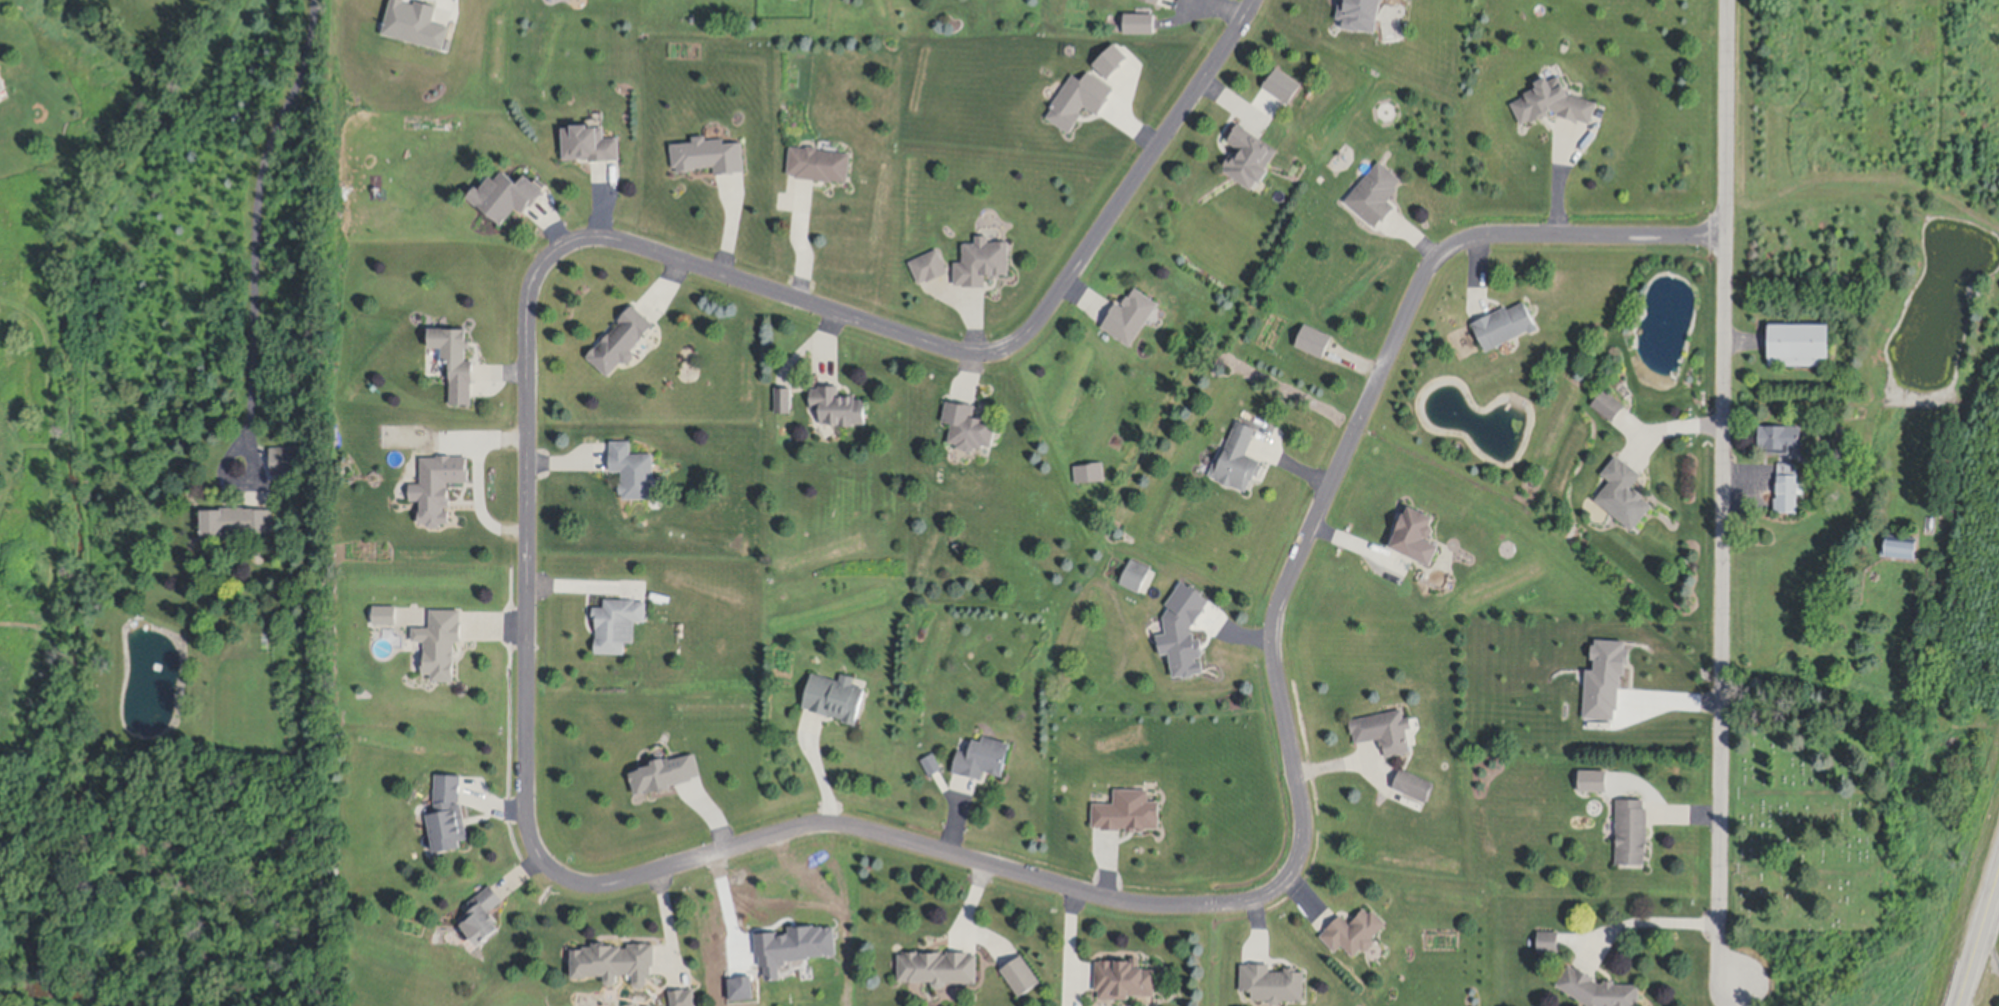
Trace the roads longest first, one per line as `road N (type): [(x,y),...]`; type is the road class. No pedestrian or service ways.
road 1 (residential): [(1255,0),(1038,326),(1007,354),(946,351),(615,243),(582,242),(535,278),(527,811),(530,837),(553,873),(589,886),(612,883),(820,826),(1131,905),(1213,908),(1266,899),(1286,887),(1305,849),(1275,621),(1423,281),(1441,258),(1477,240),(1726,240)]
road 2 (residential): [(1741,990),(1720,959),(1728,0)]
road 3 (secondary): [(1962,1005),(1998,882)]

